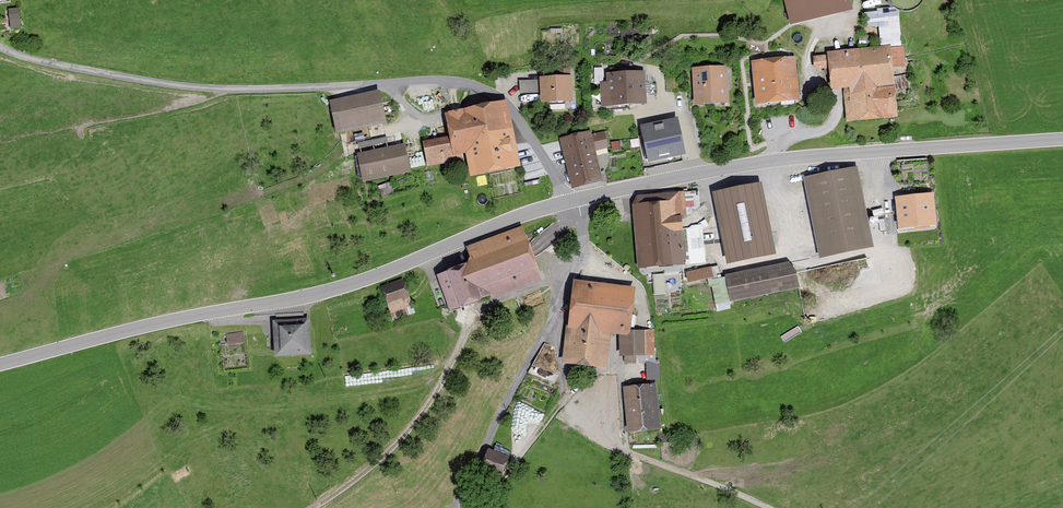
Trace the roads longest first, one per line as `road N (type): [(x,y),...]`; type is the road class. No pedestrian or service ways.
road 1 (tertiary): [(0,362),(333,290),(590,193),(735,165),(1062,137)]
road 2 (track): [(570,198),(518,111),(487,86),(173,85),(68,69),(0,45)]

